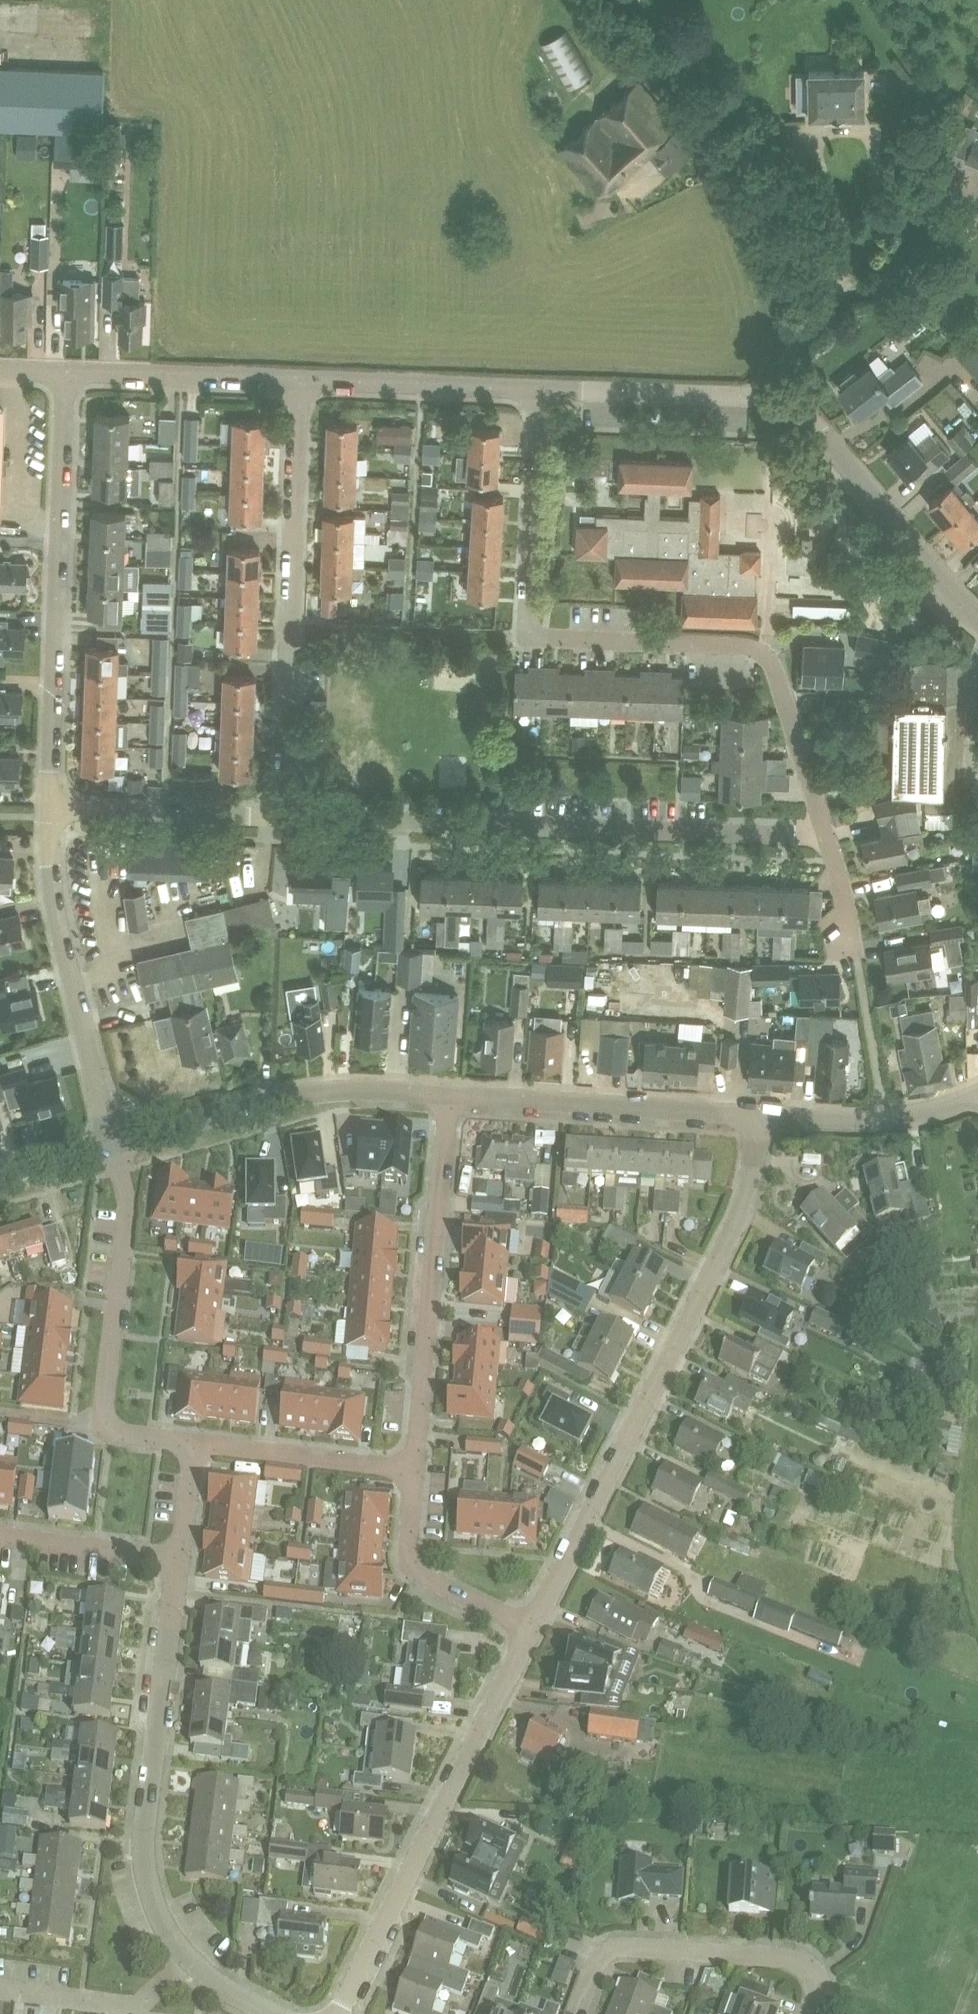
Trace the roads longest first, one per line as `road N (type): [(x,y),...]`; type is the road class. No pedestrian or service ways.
road 1 (residential): [(828,837),(764,656),(737,647),(529,636),(540,388)]
road 2 (residential): [(533,1631),(743,1210),(759,1116)]
road 3 (residential): [(828,837),(282,818)]
road 4 (residential): [(977,620),(941,589),(789,410),(758,397),(540,388)]
road 5 (residential): [(50,811),(66,371)]
road 6 (residential): [(282,818),(302,379)]
road 7 (residential): [(336,2013),(533,1631)]
road 8 (residential): [(189,1959),(153,1899),(144,1839),(178,1558)]
road 9 (residential): [(414,1471),(449,1094)]
road 10 (residential): [(114,1143),(329,1090),(449,1094)]
road 11 (residential): [(114,1143),(56,911),(50,811)]
road 12 (residential): [(815,2013),(819,1985),(796,1960),(626,1946),(600,1957),(576,2013)]
road 13 (residential): [(449,1094),(759,1116)]
road 14 (residential): [(104,1426),(125,1219),(114,1143)]
road 15 (residential): [(540,388),(302,379)]
road 16 (residential): [(302,379),(66,371)]
road 17 (residential): [(533,1631),(413,1568),(414,1471)]
road 18 (residential): [(282,818),(50,811)]
road 19 (residential): [(759,1116),(886,1118),(977,1095)]
road 20 (residential): [(197,1443),(414,1471)]
road 21 (residential): [(189,1959),(137,2007),(0,1990)]
road 22 (residential): [(0,1534),(178,1558)]
road 23 (residential): [(856,957),(828,837)]

